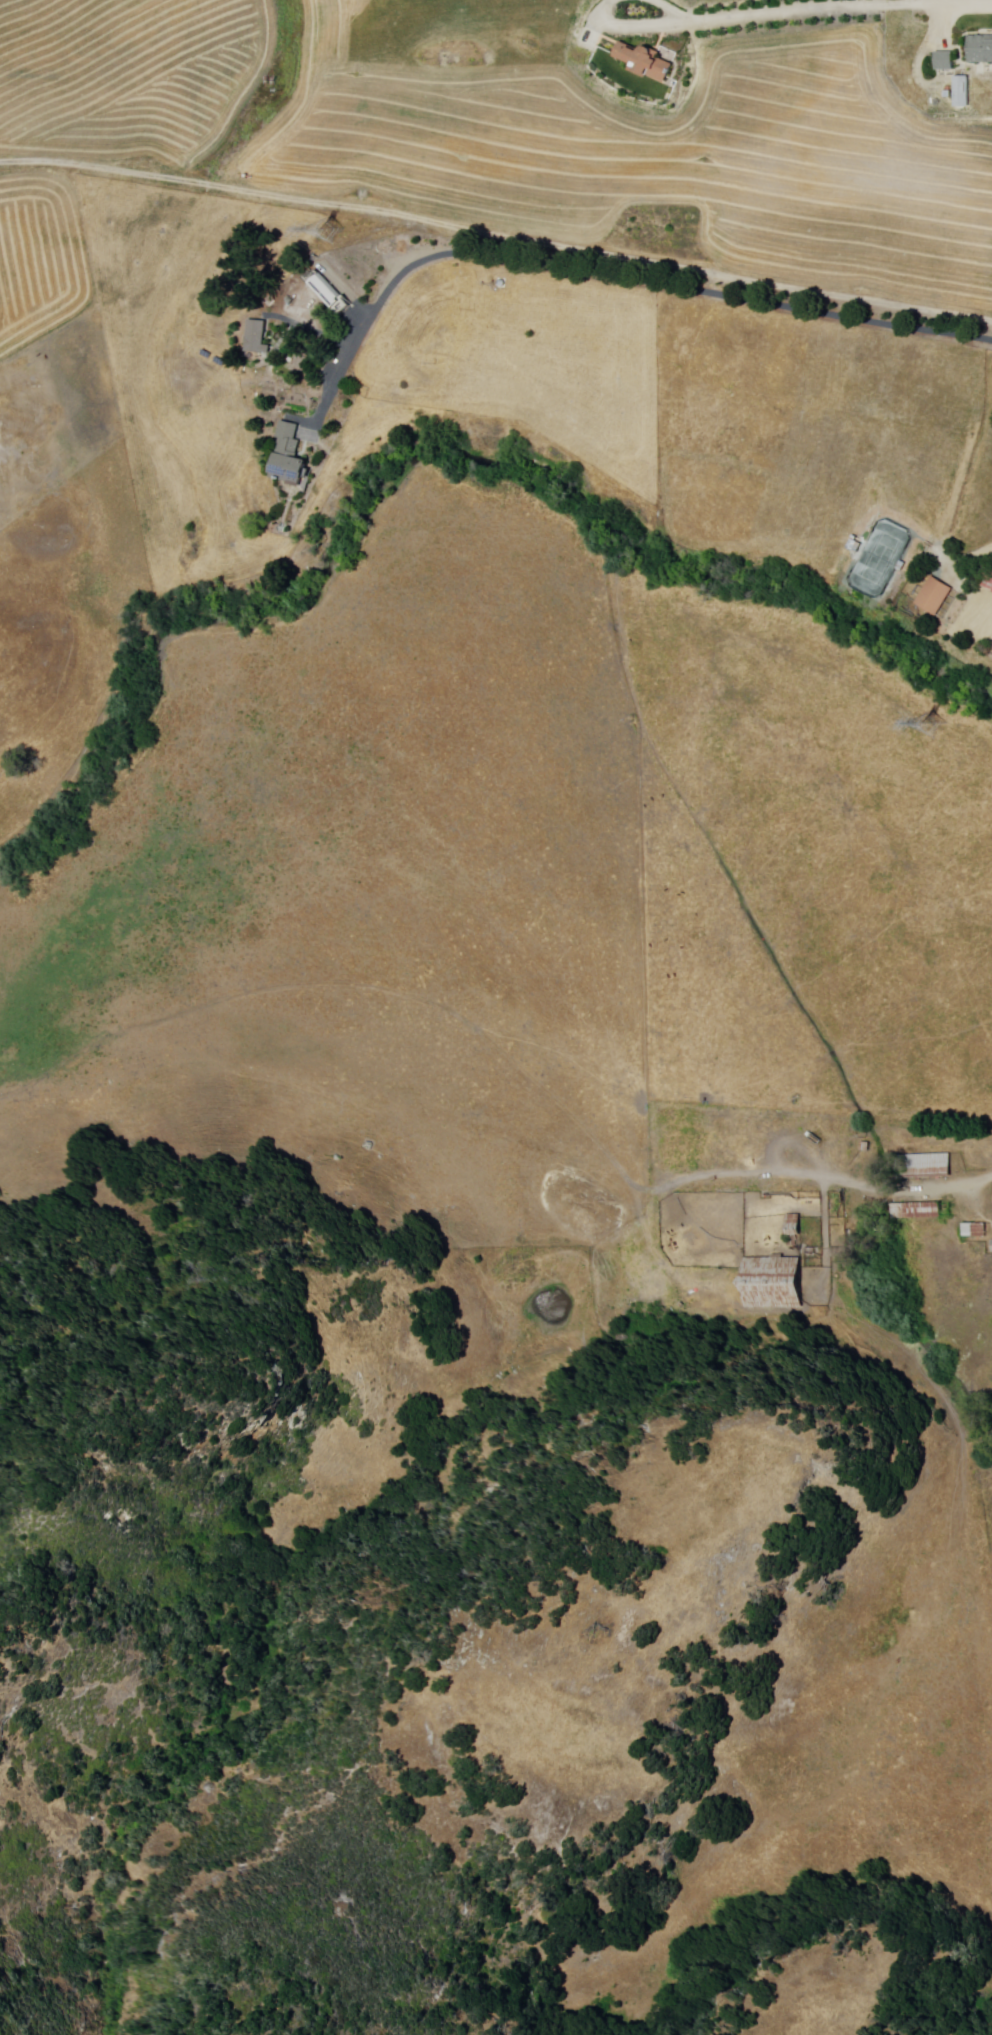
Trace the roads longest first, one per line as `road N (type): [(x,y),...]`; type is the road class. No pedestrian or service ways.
road 1 (track): [(991,1178),(898,1193),(818,1178),(678,1181)]

